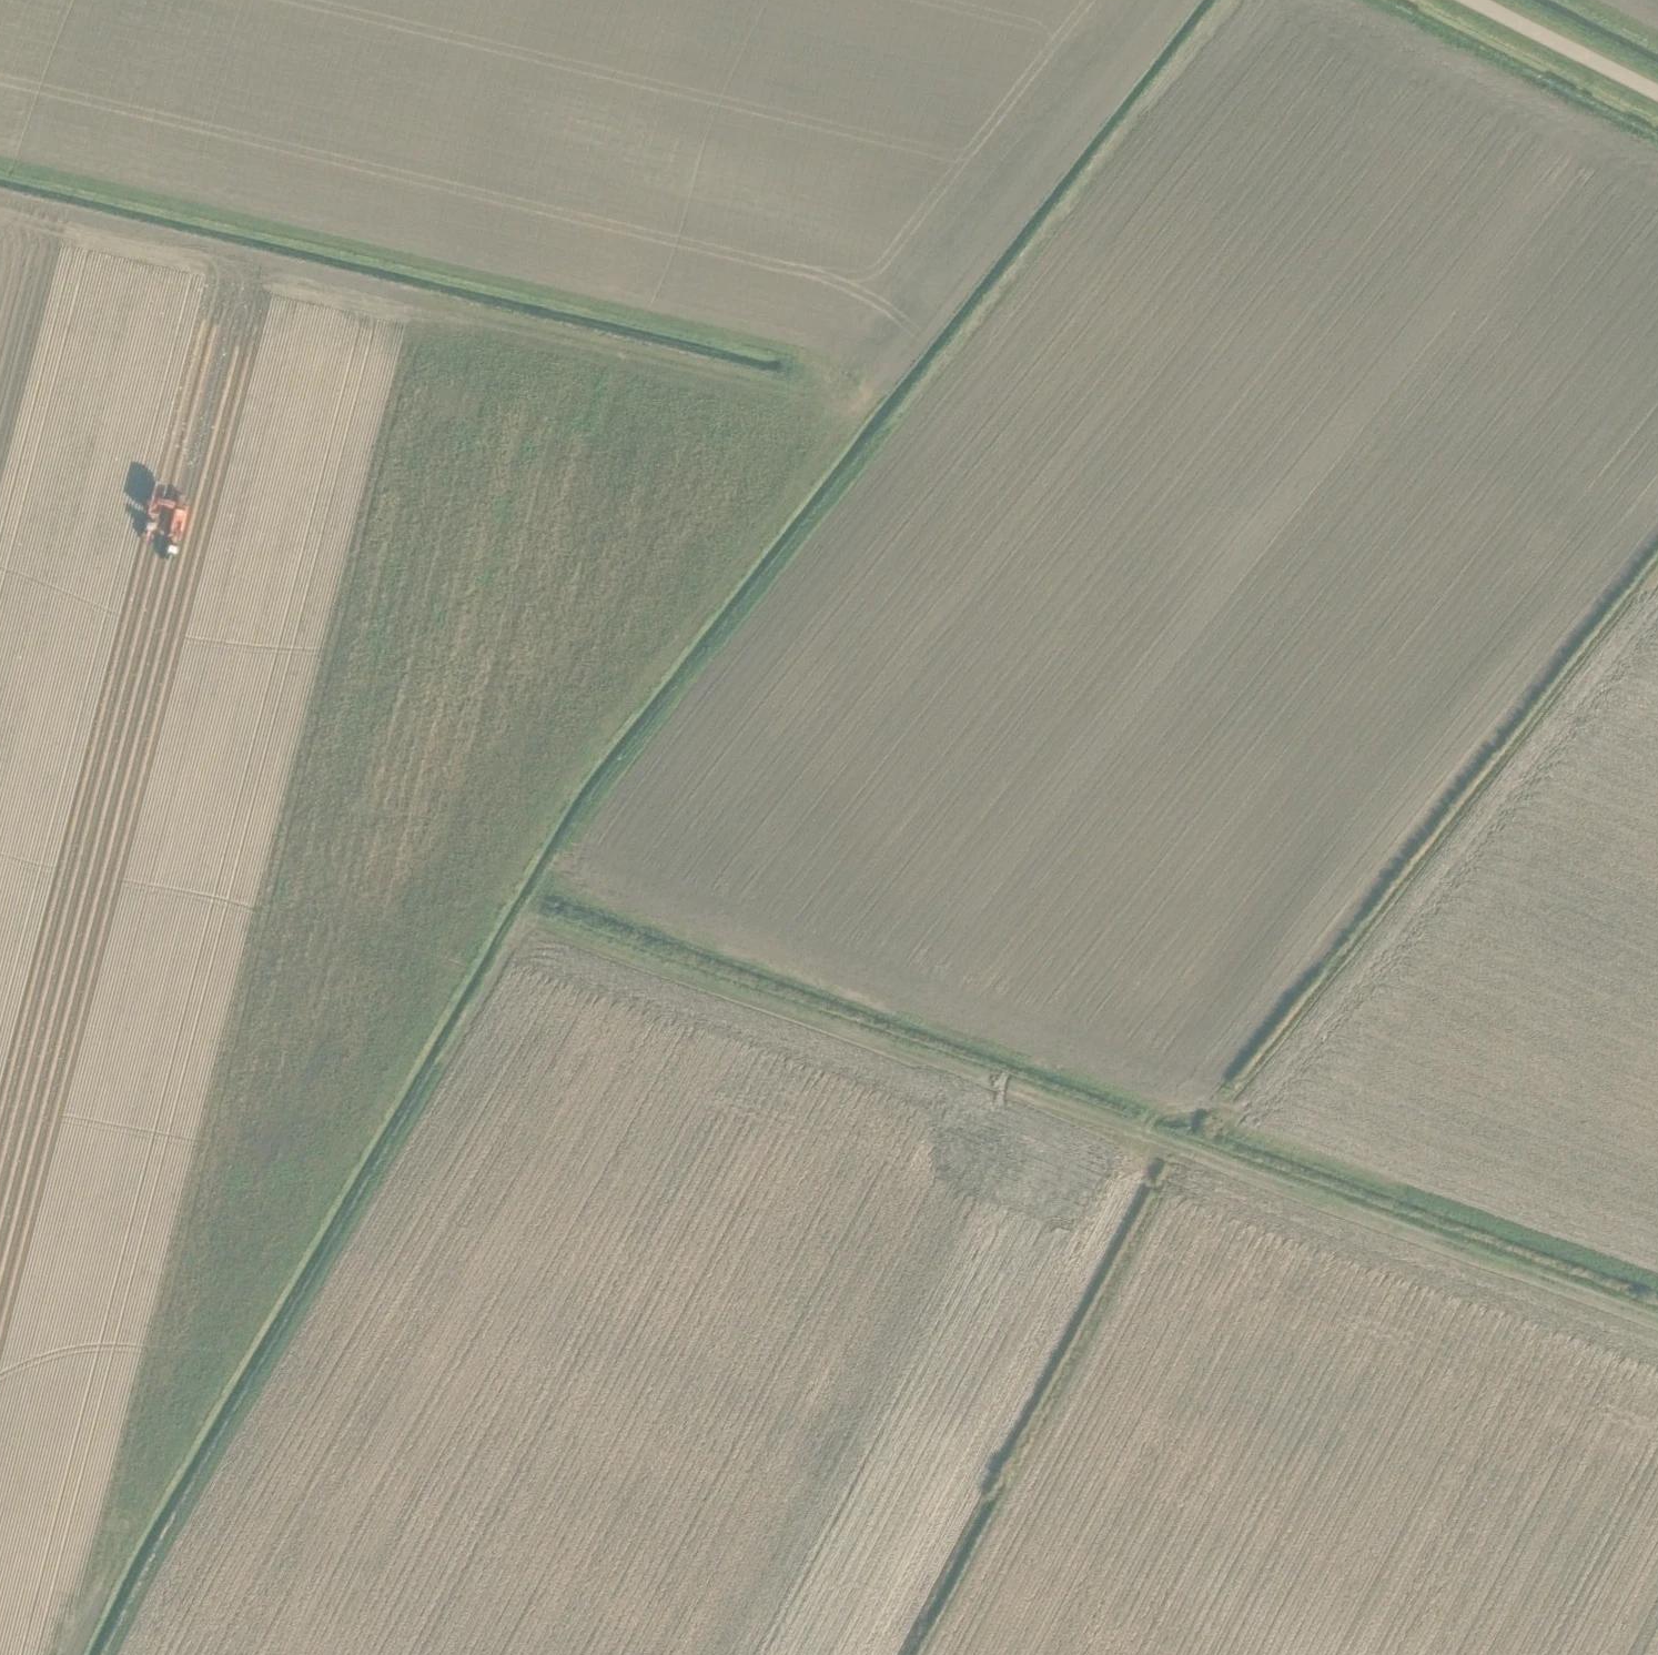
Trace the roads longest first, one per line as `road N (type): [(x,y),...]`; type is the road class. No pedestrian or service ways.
road 1 (unclassified): [(1657,102),(1462,0)]

